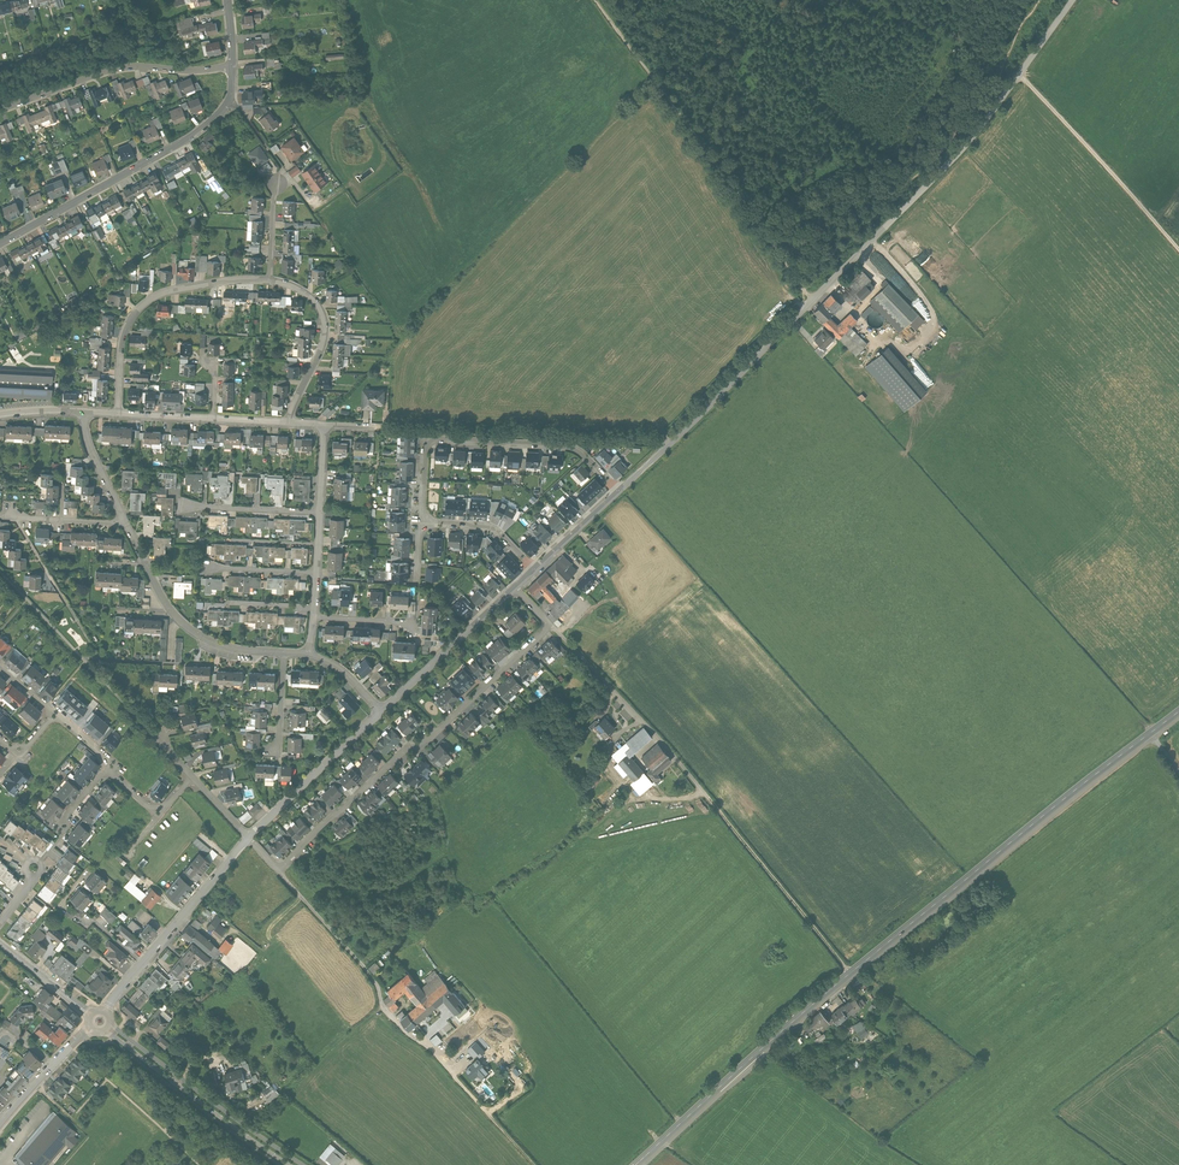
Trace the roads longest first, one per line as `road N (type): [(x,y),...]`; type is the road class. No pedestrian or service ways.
road 1 (secondary): [(1150,733),(850,974),(636,1164)]
road 2 (residential): [(250,839),(279,873),(550,625)]
road 3 (unclassified): [(814,301),(964,148),(1073,0)]
road 4 (track): [(803,290),(601,0)]
road 5 (residential): [(233,67),(229,103),(189,140),(0,245)]
road 6 (residential): [(619,491),(569,448),(437,438),(426,448),(422,520)]
road 7 (track): [(671,754),(850,974)]
road 8 (residential): [(619,491),(814,301)]
road 9 (track): [(1178,249),(1026,81),(999,75)]
road 10 (residential): [(269,280),(176,290),(141,307),(122,340),(118,414)]
road 11 (residential): [(233,67),(119,69),(0,112)]
road 12 (tertiary): [(302,1164),(111,1025)]
road 13 (tertiary): [(107,1031),(291,1164)]
road 14 (residential): [(14,518),(101,660),(84,659)]
road 15 (residential): [(290,425),(325,326),(307,292),(269,280)]
road 16 (residential): [(250,839),(382,713)]
road 17 (residential): [(382,713),(515,589)]
road 18 (residential): [(142,963),(250,839)]
road 19 (residential): [(142,963),(59,902),(83,873)]
road 20 (residential): [(320,513),(185,505)]
road 21 (residential): [(422,520),(494,529),(533,569)]
road 22 (residential): [(171,611),(219,646),(284,653)]

